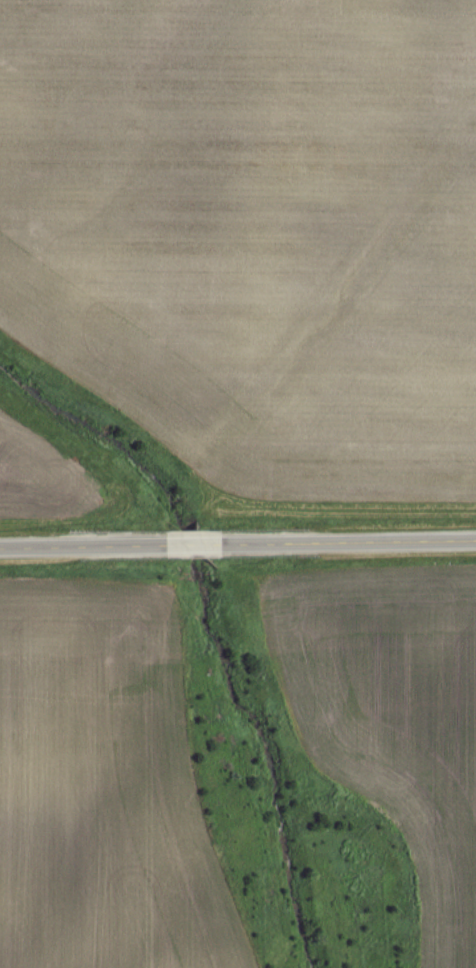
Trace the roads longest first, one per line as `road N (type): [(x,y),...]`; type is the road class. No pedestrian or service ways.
road 1 (secondary): [(475,539),(0,548)]

